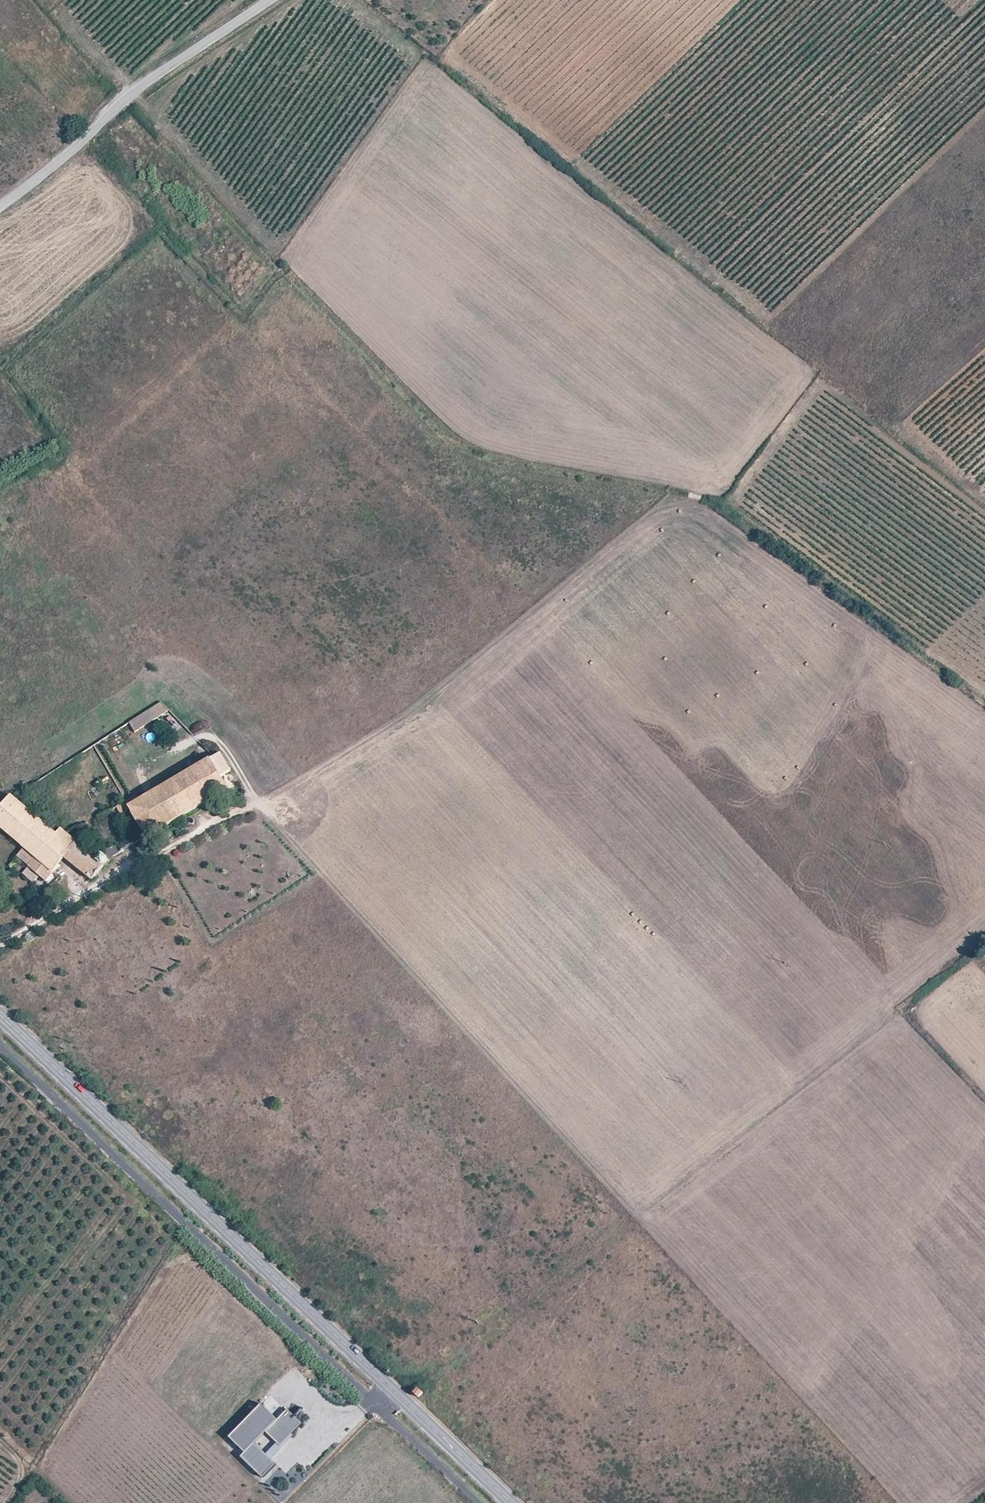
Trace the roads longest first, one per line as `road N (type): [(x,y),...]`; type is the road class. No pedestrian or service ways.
road 1 (tertiary): [(0,1015),(512,1502)]
road 2 (unclassified): [(271,0),(128,96),(0,204)]

